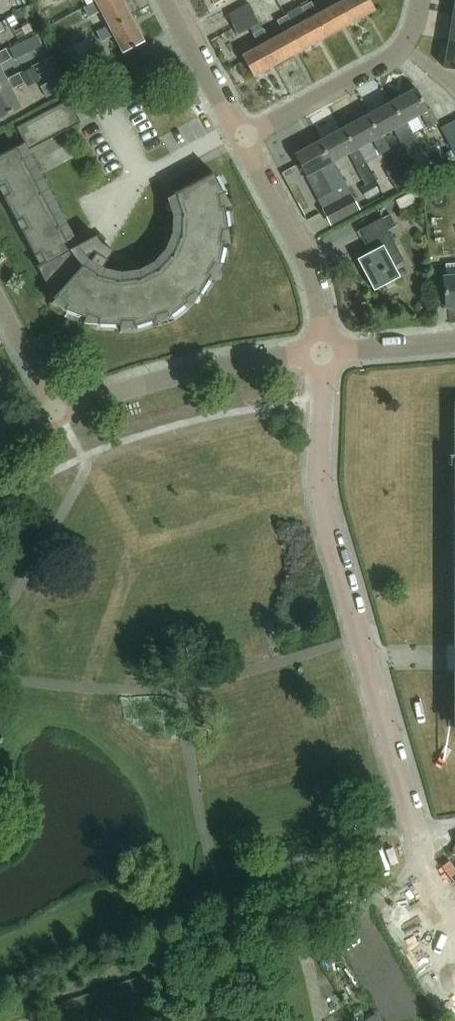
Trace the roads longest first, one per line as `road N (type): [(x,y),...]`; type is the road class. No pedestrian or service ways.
road 1 (residential): [(419,842),(325,508),(324,352)]
road 2 (residential): [(57,414),(217,366),(324,352)]
road 3 (residential): [(240,138),(395,55),(420,0)]
road 4 (residential): [(324,352),(307,267),(240,138)]
road 5 (residential): [(240,138),(166,0)]
road 6 (residential): [(324,352),(454,340)]
road 7 (residential): [(57,414),(0,306)]

